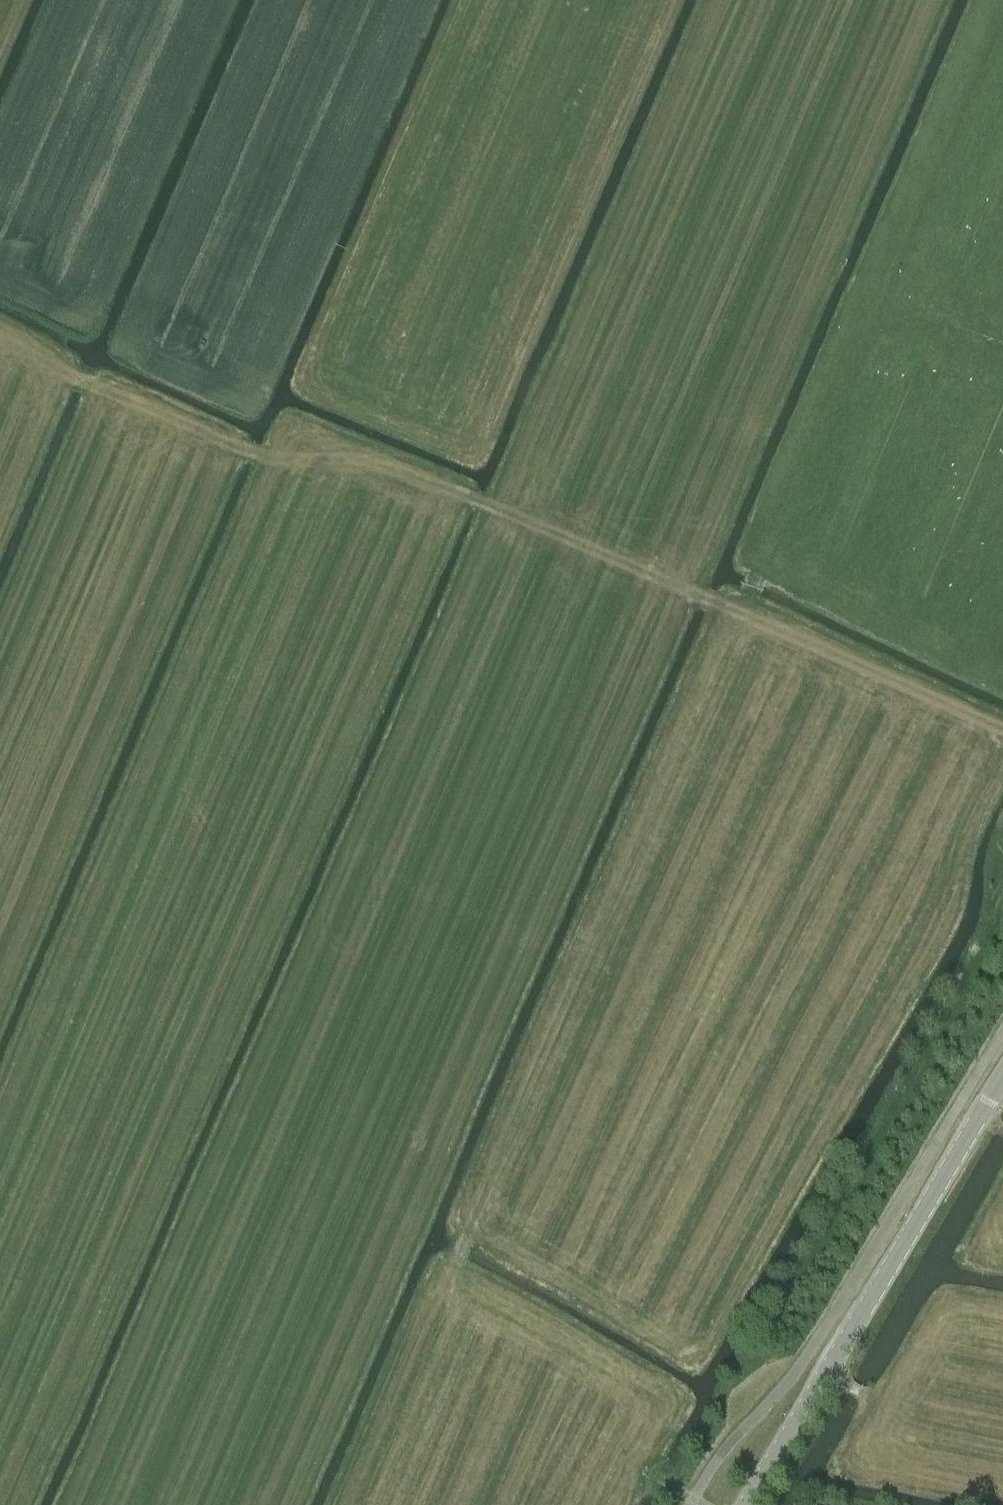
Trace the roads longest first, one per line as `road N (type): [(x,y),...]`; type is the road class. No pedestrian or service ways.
road 1 (tertiary): [(1002,1077),(748,1504)]

